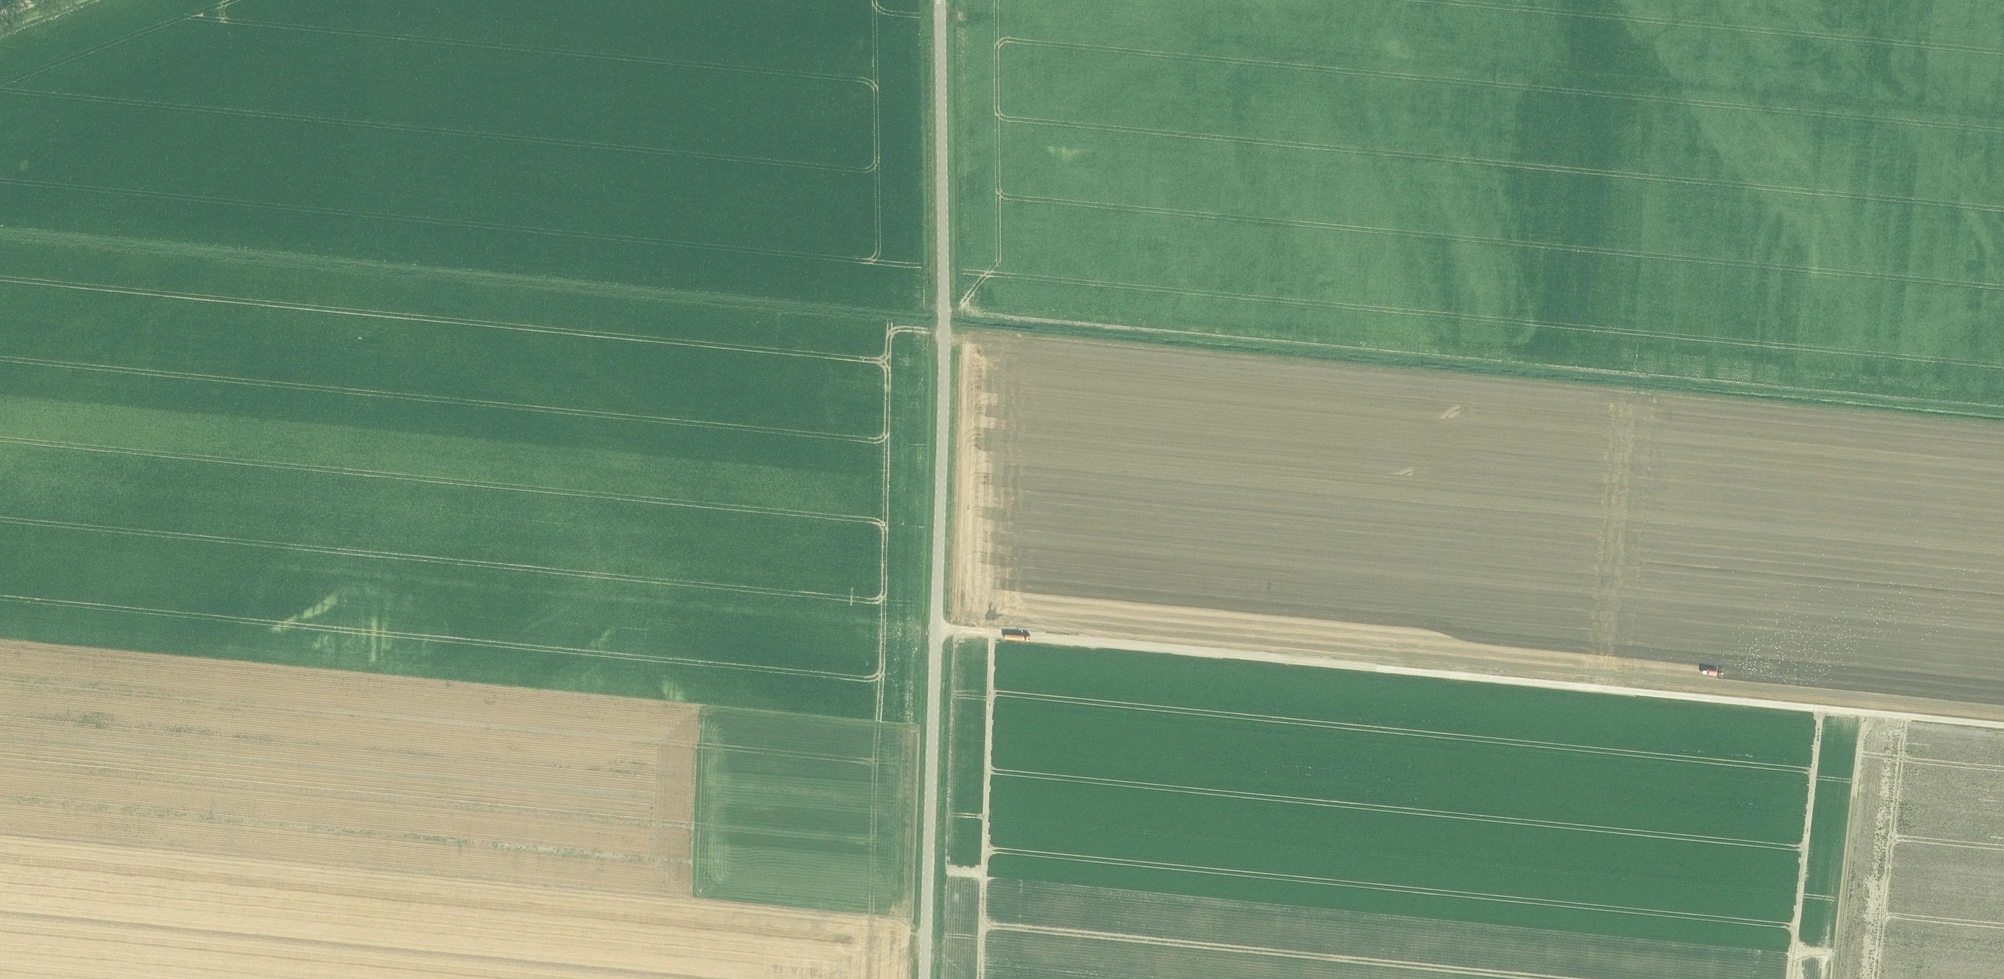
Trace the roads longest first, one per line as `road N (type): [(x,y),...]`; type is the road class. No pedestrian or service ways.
road 1 (track): [(937,630),(2003,726)]
road 2 (tertiary): [(925,978),(944,321),(940,0)]

